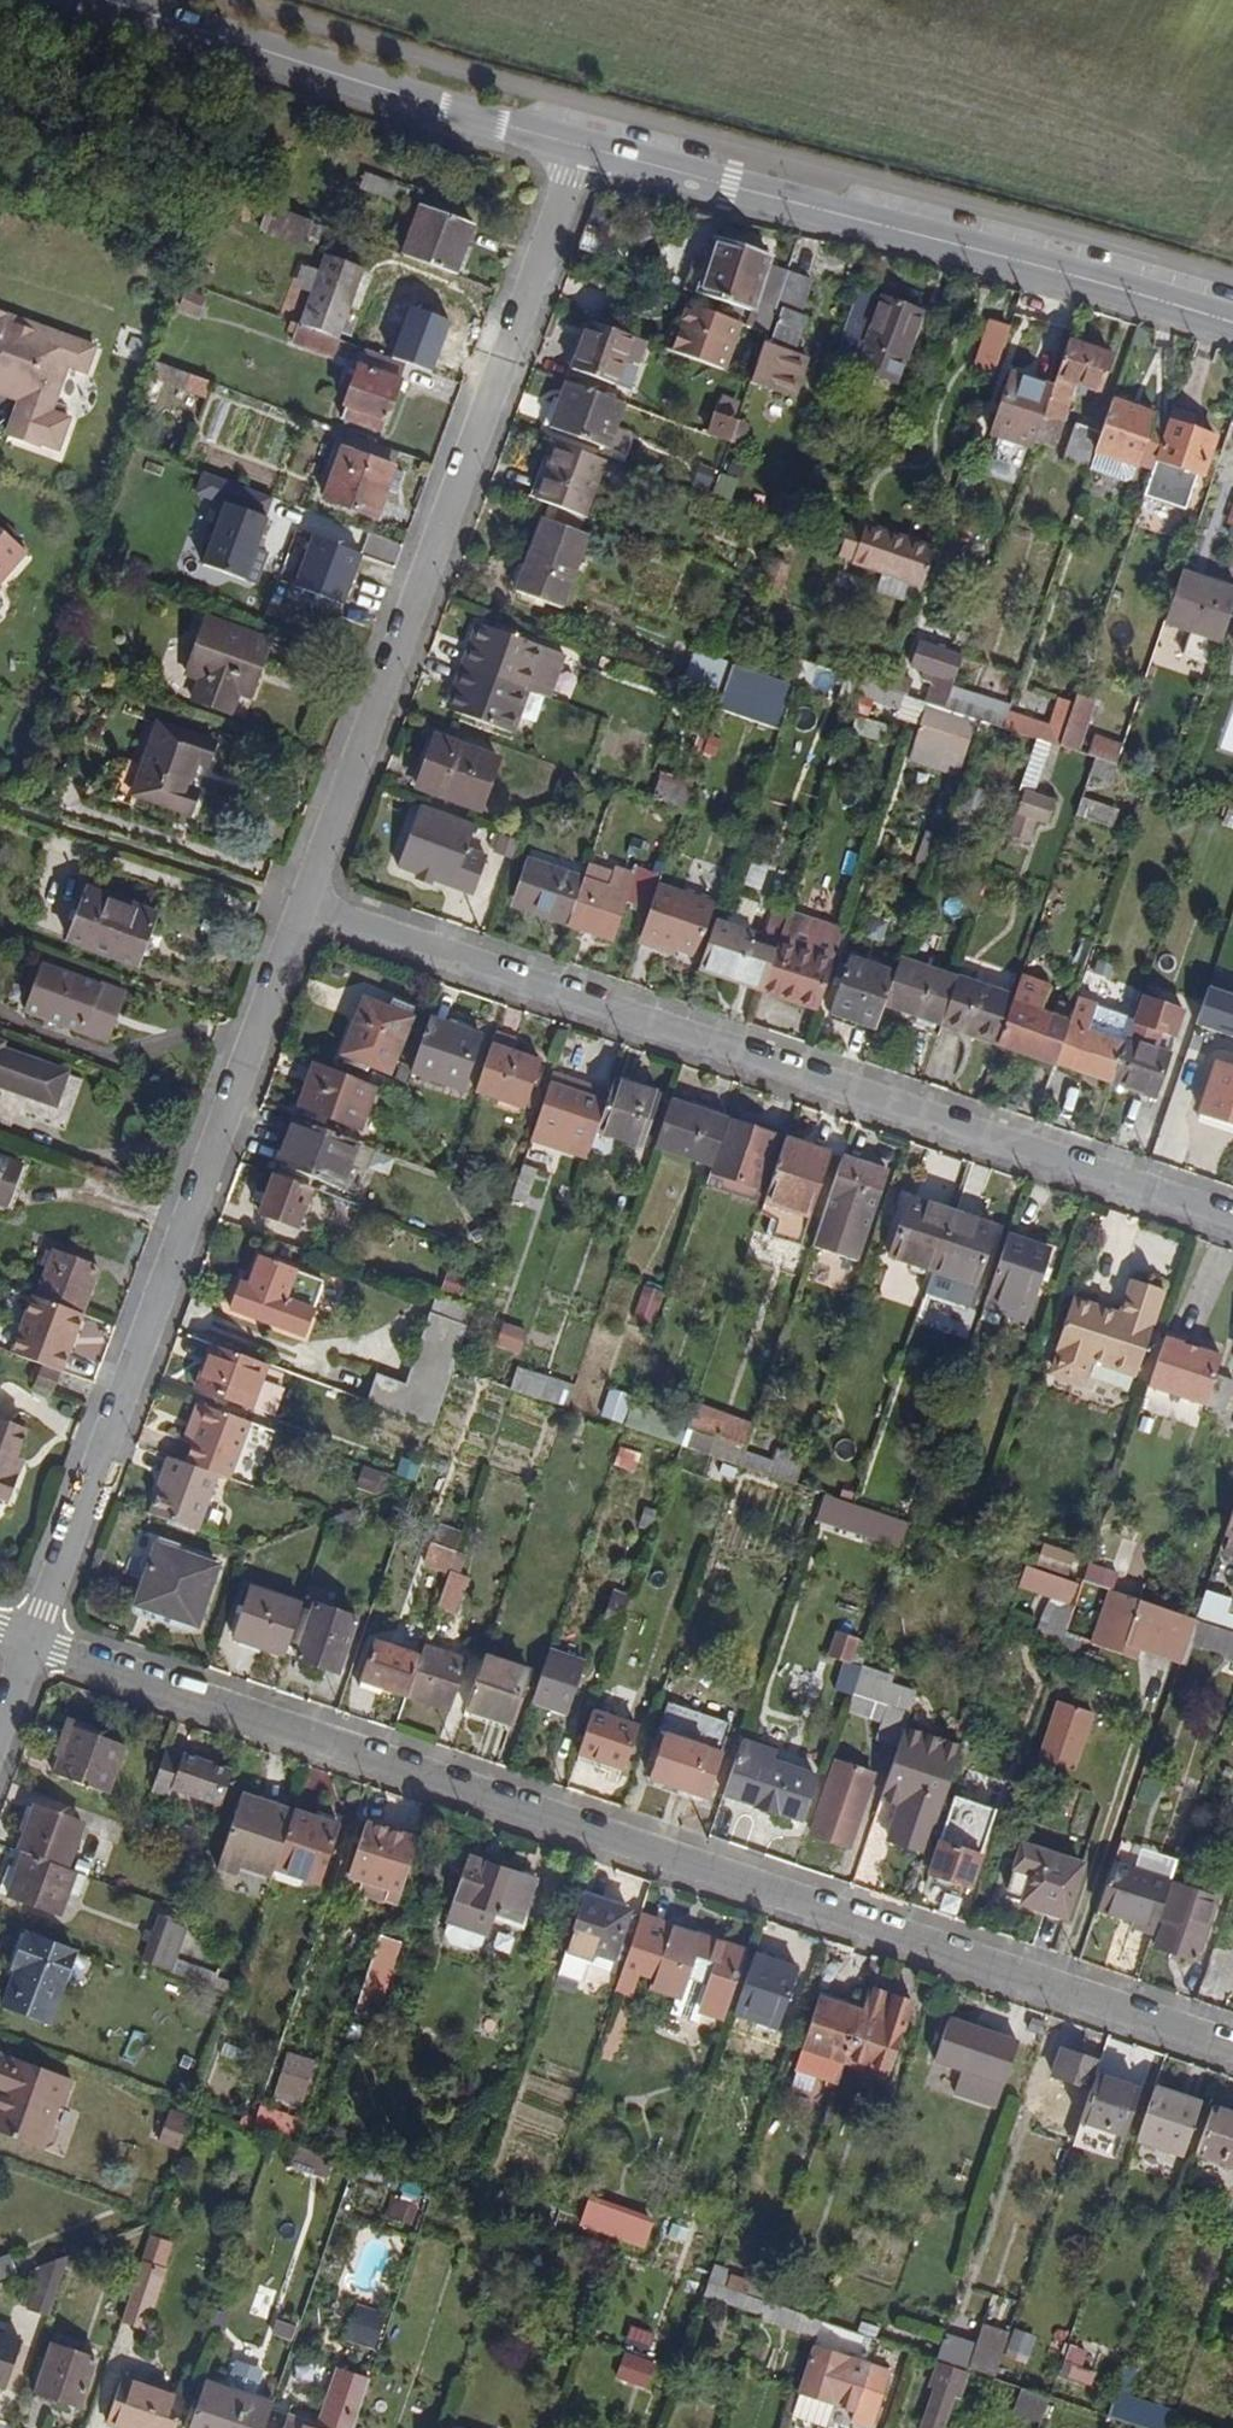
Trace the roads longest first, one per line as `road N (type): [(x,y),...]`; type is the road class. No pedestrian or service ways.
road 1 (residential): [(1232,2047),(31,1641)]
road 2 (residential): [(311,910),(1232,1219)]
road 3 (residential): [(311,910),(579,142)]
road 4 (residential): [(31,1641),(311,910)]
road 5 (tertiary): [(579,142),(1232,327)]
road 6 (tertiary): [(155,0),(579,142)]

